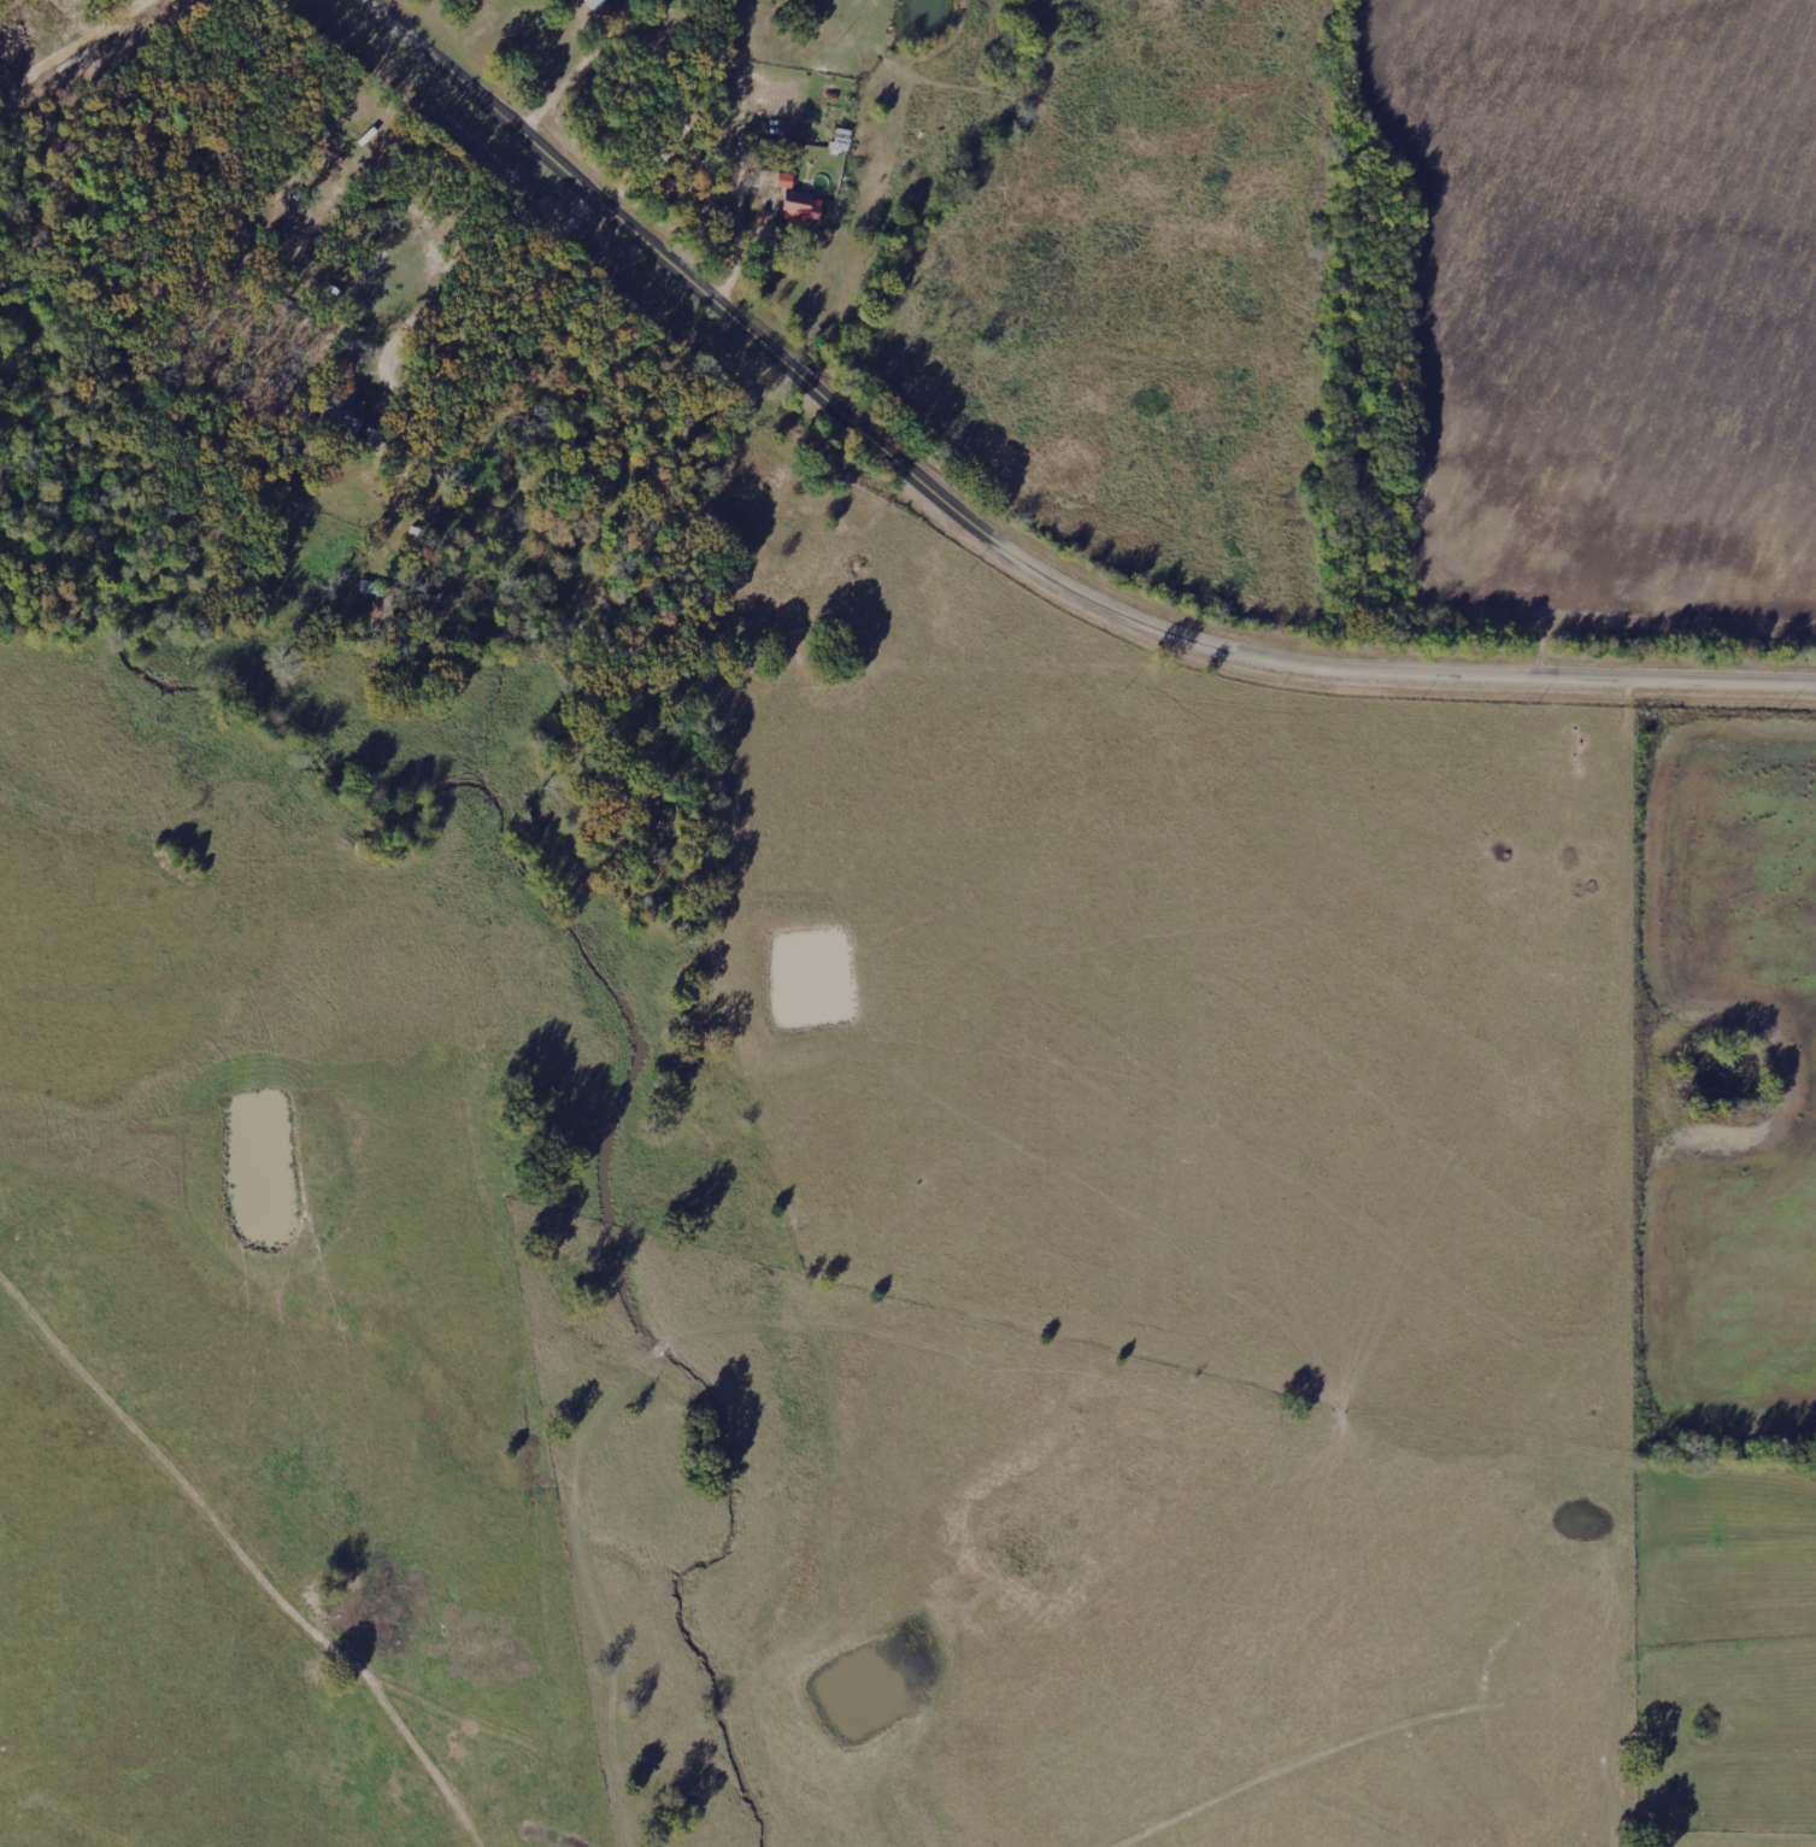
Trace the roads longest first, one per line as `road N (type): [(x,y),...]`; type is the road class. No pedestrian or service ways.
road 1 (secondary): [(1815,675),(1336,659),(1227,644),(1146,611),(1072,574),(885,435),(739,306),(581,188),(378,0)]
road 2 (residential): [(739,306),(763,256),(758,0)]

